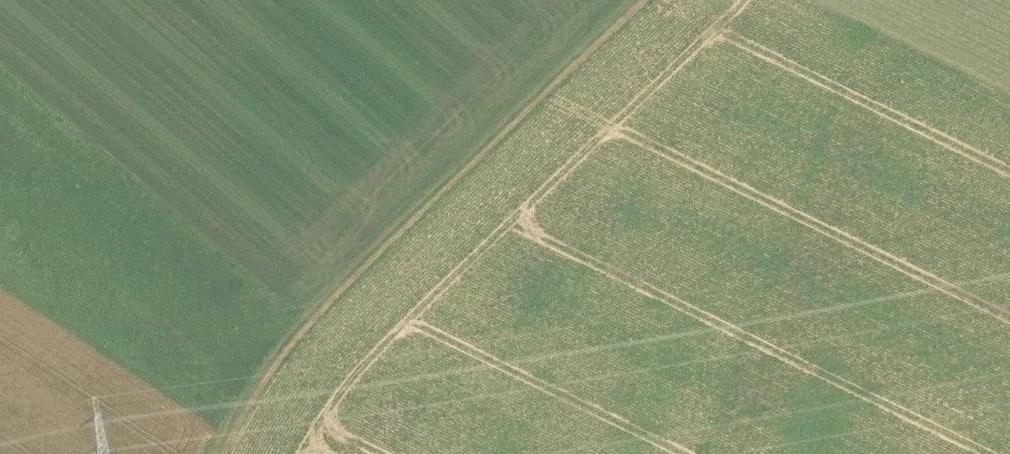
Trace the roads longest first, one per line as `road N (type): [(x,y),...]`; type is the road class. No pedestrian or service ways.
road 1 (track): [(218,453),(249,392),(307,316),(628,0)]

